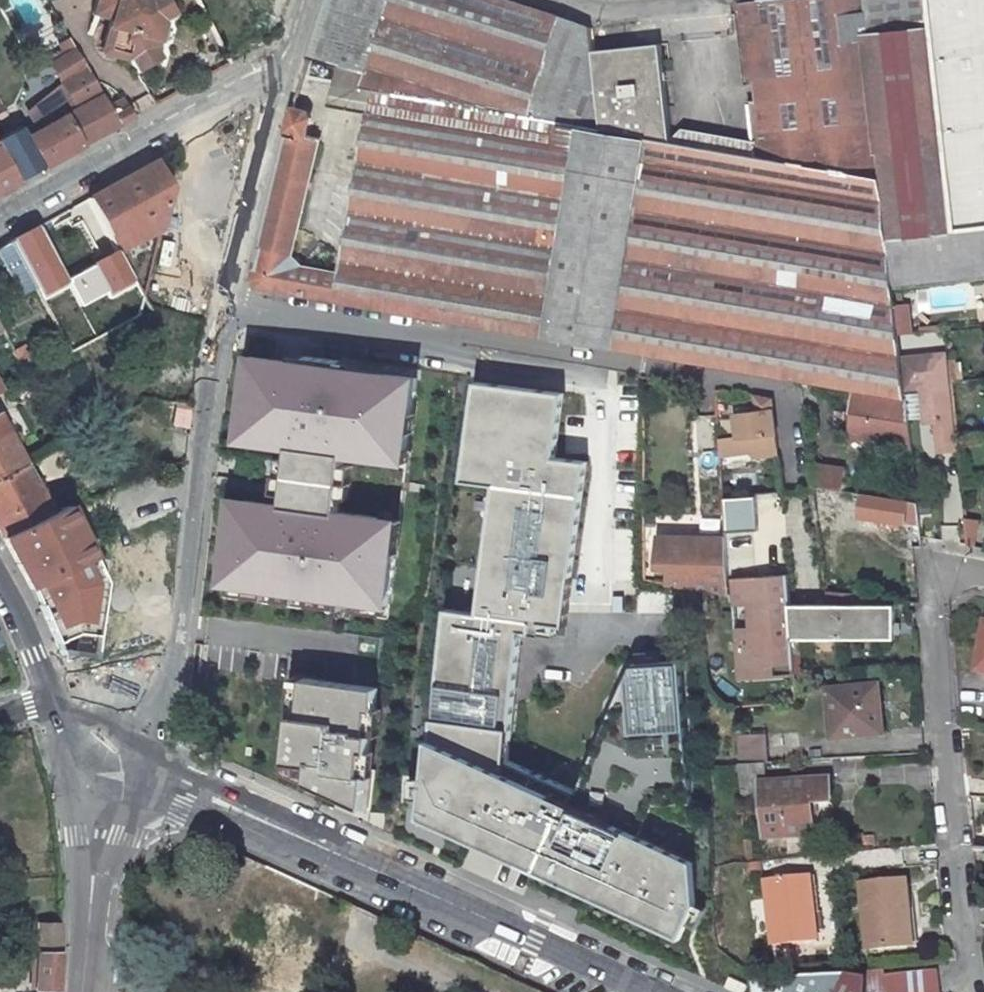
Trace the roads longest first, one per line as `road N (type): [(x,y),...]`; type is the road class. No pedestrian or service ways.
road 1 (residential): [(164,285),(787,391),(795,485)]
road 2 (unclassified): [(73,766),(186,799),(634,991)]
road 3 (residential): [(73,766),(99,717),(164,285)]
road 4 (residential): [(969,991),(936,601)]
road 5 (residential): [(0,218),(227,98)]
road 6 (secondary): [(45,991),(73,766)]
road 7 (residential): [(164,285),(196,148),(227,98)]
road 8 (residential): [(556,0),(592,12),(695,0)]
road 9 (secondary): [(0,591),(53,701)]

